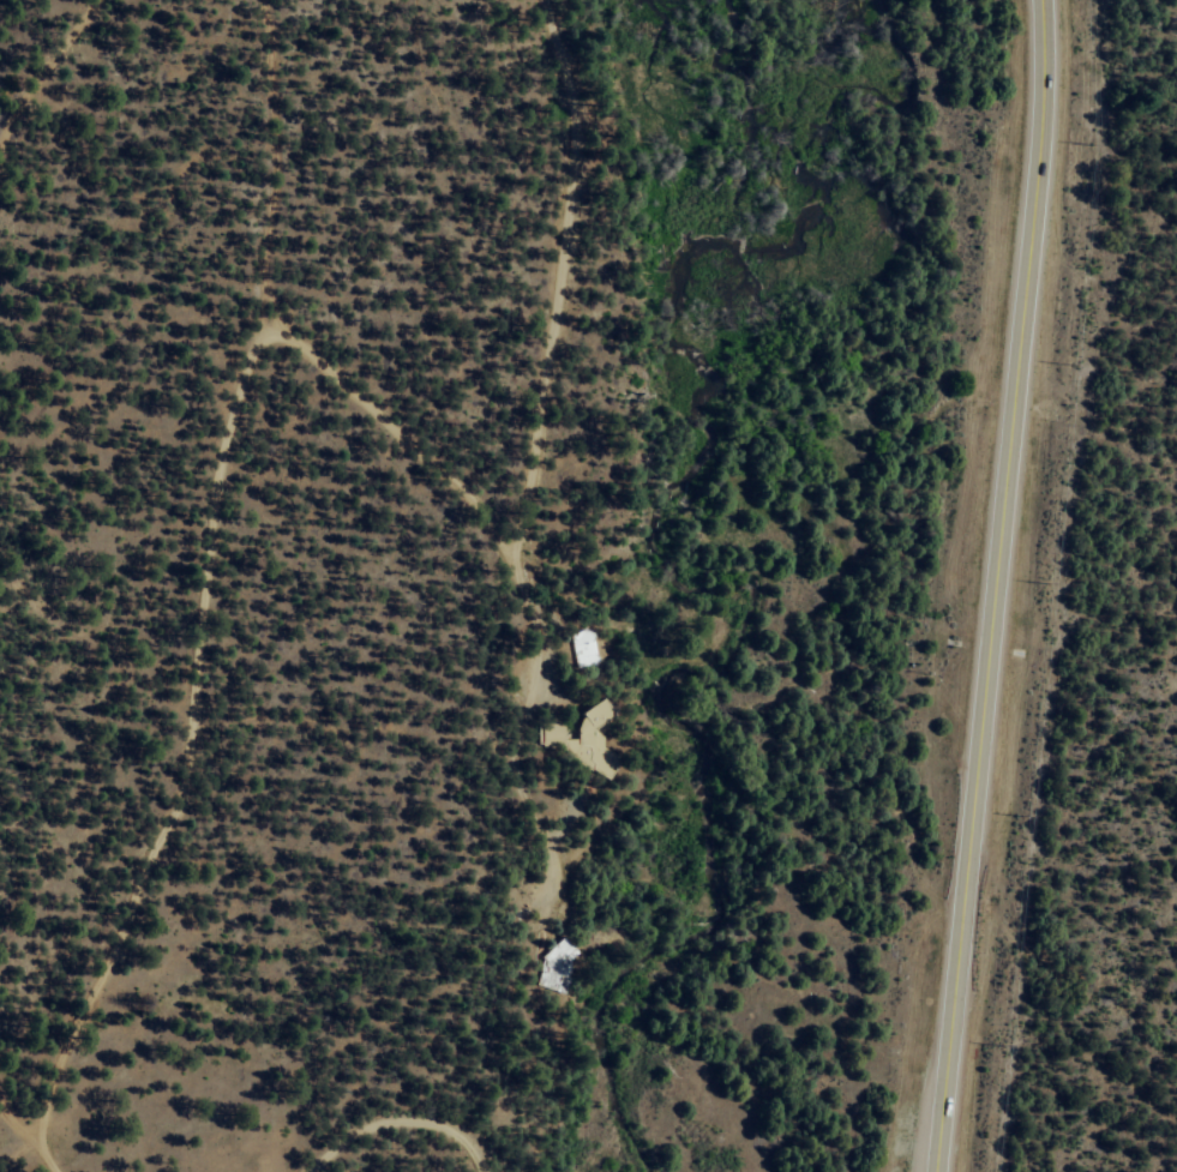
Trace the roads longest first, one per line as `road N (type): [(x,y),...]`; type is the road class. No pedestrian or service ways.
road 1 (primary): [(933,1171),(1009,446),(1038,0)]
road 2 (residential): [(532,523),(577,163),(568,86),(543,0)]

